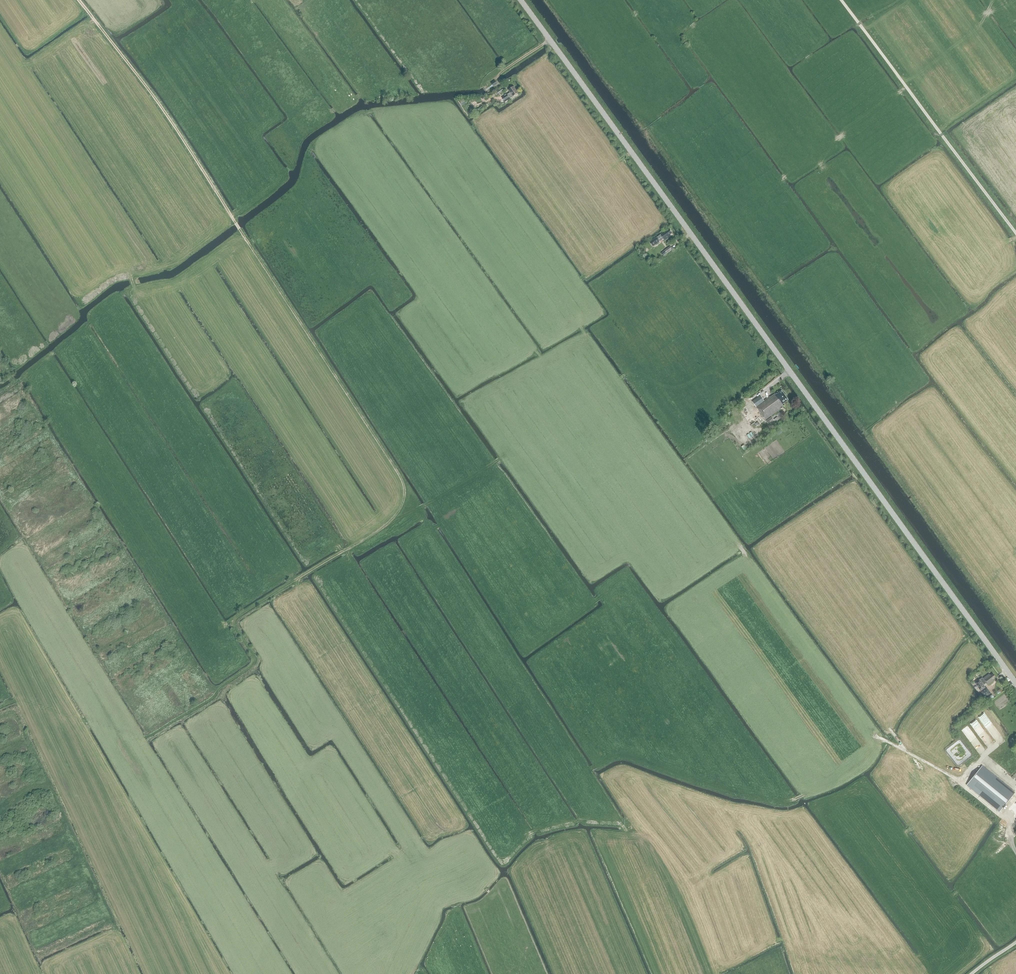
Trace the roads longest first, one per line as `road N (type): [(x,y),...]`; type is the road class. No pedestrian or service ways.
road 1 (track): [(79,0),(175,127),(405,493),(378,531),(234,618),(253,654),(250,667),(145,738),(22,700),(0,707)]
road 2 (tertiary): [(1015,685),(521,0)]
road 3 (unclassified): [(1015,233),(841,0)]
road 4 (track): [(1013,822),(877,737)]

